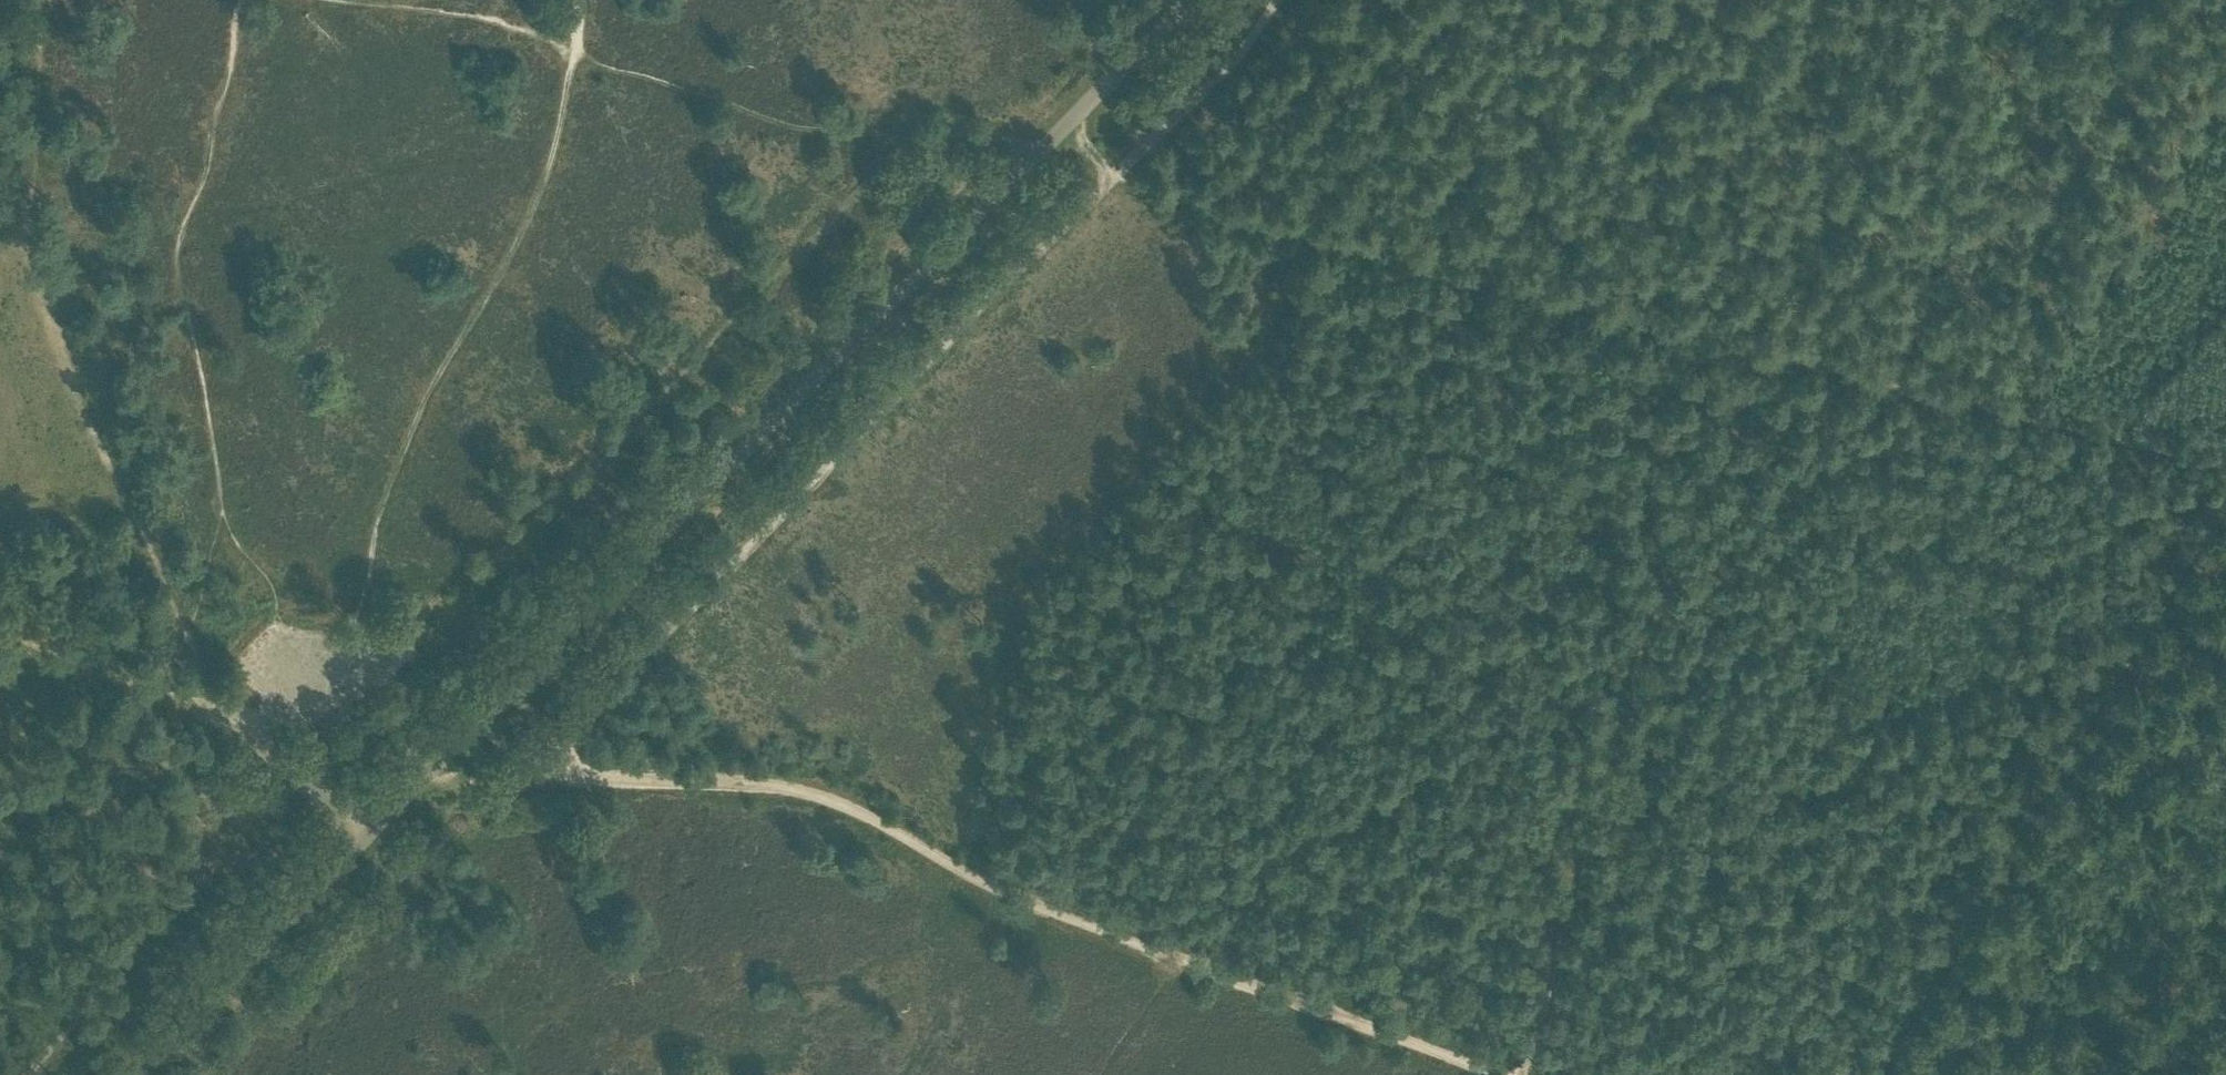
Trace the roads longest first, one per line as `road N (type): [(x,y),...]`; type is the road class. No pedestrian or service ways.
road 1 (unclassified): [(140,1074),(1189,0)]
road 2 (track): [(2225,460),(1864,382),(1041,150)]
road 3 (track): [(1273,0),(1115,176),(679,612),(527,776)]
road 4 (track): [(527,776),(765,785),(815,795),(1008,897),(1486,1074)]
road 5 (track): [(240,725),(274,712),(325,673),(342,646),(385,499),(426,398),(500,279),(550,166),(577,51)]
road 6 (track): [(0,630),(219,718)]

